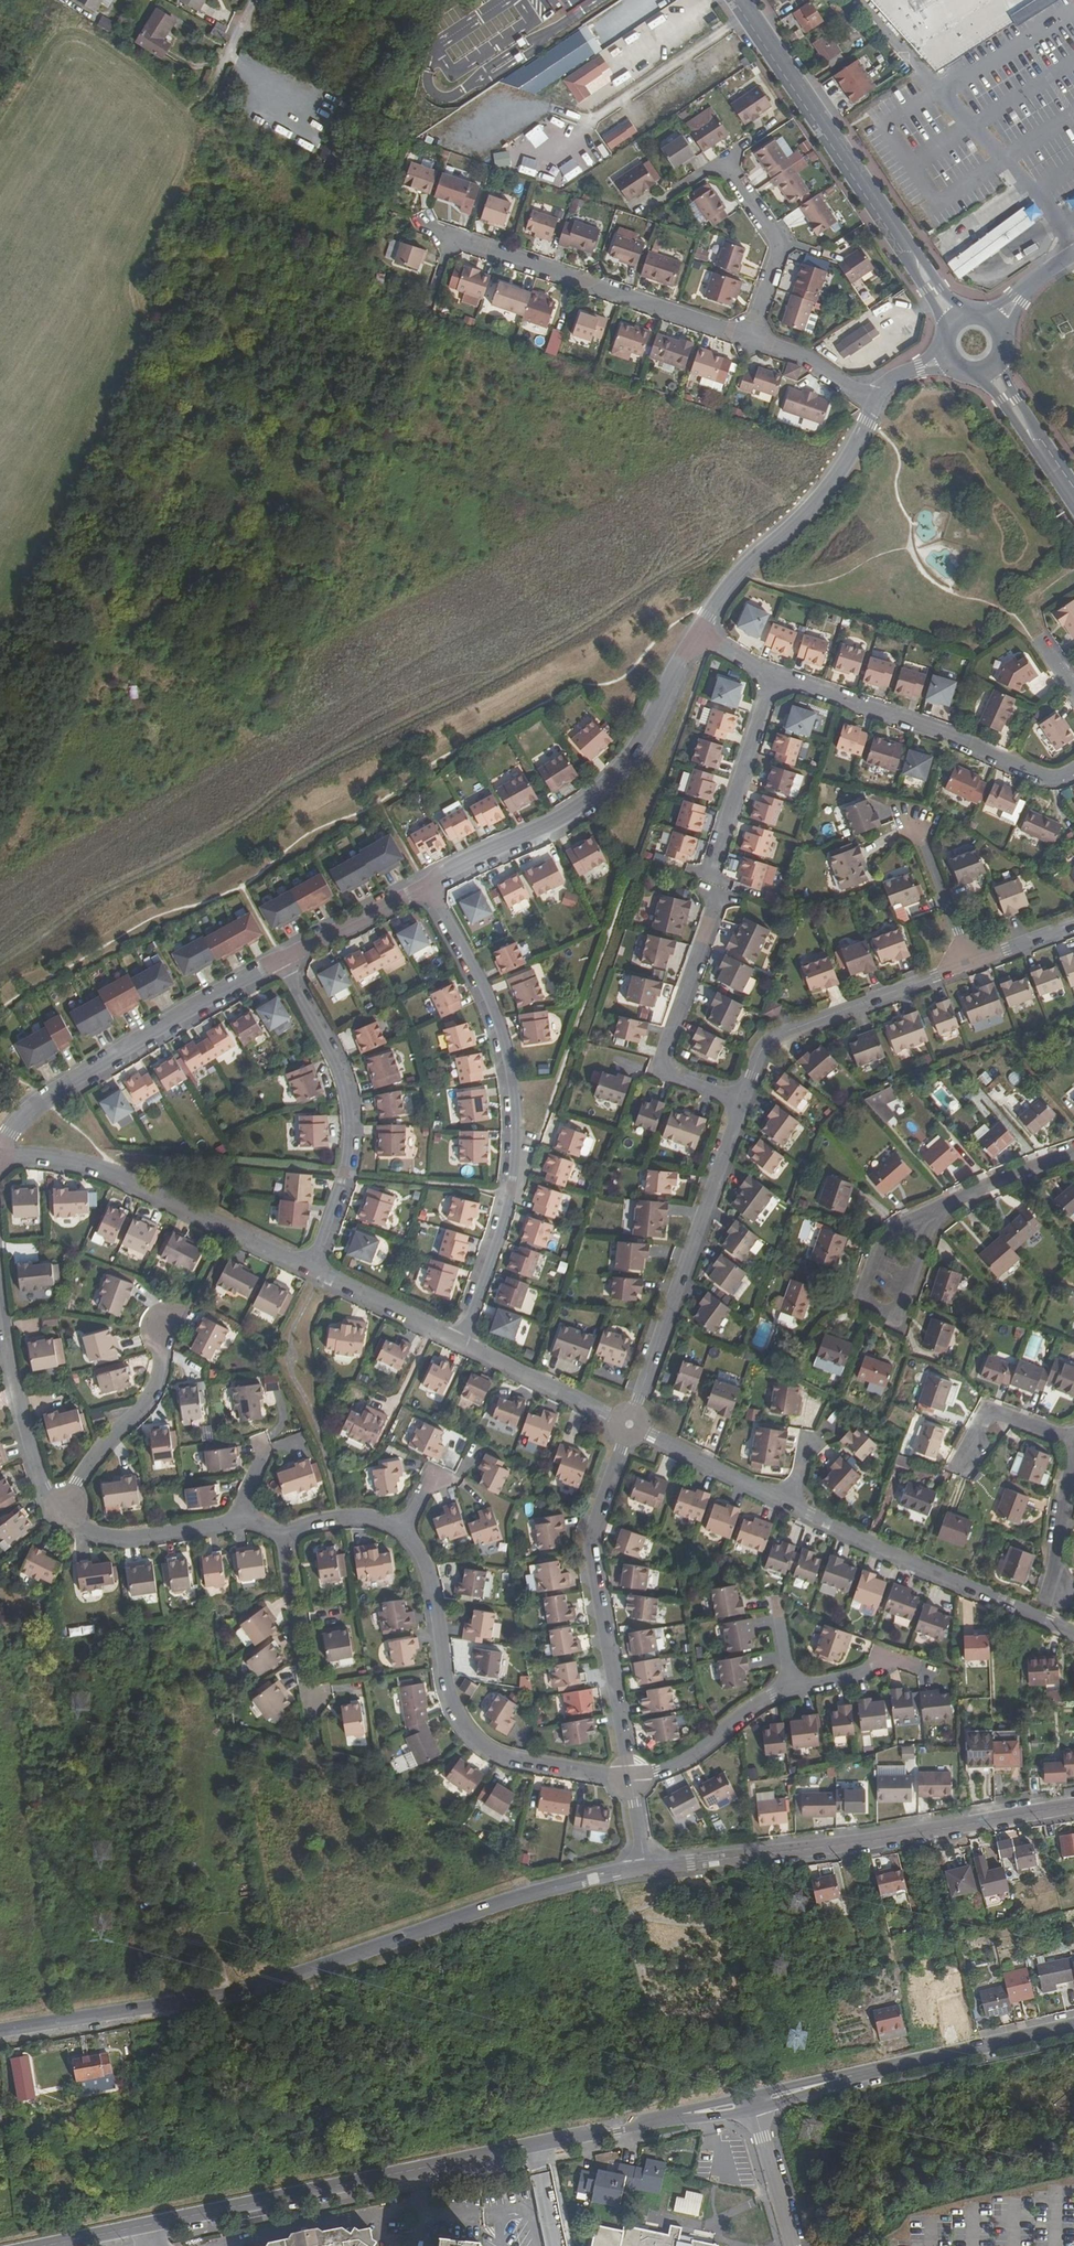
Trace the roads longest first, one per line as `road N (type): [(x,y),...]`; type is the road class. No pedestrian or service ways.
road 1 (residential): [(0,2031),(252,1988),(513,1898),(646,1868)]
road 2 (residential): [(44,2245),(640,2125)]
road 3 (residential): [(630,1774),(510,1757),(475,1738),(450,1696),(429,1574),(404,1532),(355,1516),(281,1532)]
road 4 (residential): [(428,886),(489,997),(514,1093),(506,1213),(461,1343)]
road 5 (residential): [(646,1868),(1073,1806)]
road 6 (residential): [(428,886),(567,815),(601,788),(641,739),(697,635)]
road 7 (residential): [(629,1424),(591,1540),(630,1774)]
road 8 (residential): [(743,1102),(629,1424)]
road 9 (residential): [(428,225),(751,336)]
road 10 (residential): [(0,1144),(41,1099),(280,959)]
road 11 (residential): [(311,1270),(107,1173),(0,1155)]
road 12 (residential): [(311,1270),(343,1176),(349,1122),(338,1068),(280,959)]
road 13 (residential): [(773,675),(1034,773),(1061,776),(1073,769)]
road 14 (residential): [(1073,1633),(788,1503)]
road 15 (residential): [(697,635),(739,574),(834,481),(876,400)]
road 16 (secondary): [(739,0),(904,245)]
road 17 (residential): [(968,963),(776,1036),(759,1053),(743,1102)]
road 18 (residential): [(720,889),(664,1065),(675,1078),(743,1102)]
road 19 (residential): [(943,1205),(890,1313),(865,1292),(880,1245),(900,1228)]
road 20 (residential): [(61,1509),(33,1458),(0,1294)]
road 21 (residential): [(858,2073),(1073,2025)]
road 22 (residential): [(166,1328),(155,1394),(105,1444),(61,1509)]
road 23 (residential): [(708,881),(773,675)]
road 24 (residential): [(722,158),(777,240),(751,336)]
road 25 (residential): [(239,1520),(117,1536),(88,1530),(61,1509)]
road 26 (residential): [(629,1424),(461,1343)]
road 27 (residential): [(792,1688),(758,1703),(678,1762),(630,1774)]
road 28 (residential): [(788,1503),(629,1424)]
road 29 (residential): [(308,1704),(281,1532)]
road 30 (residential): [(461,1343),(311,1270)]
road 31 (residential): [(280,959),(428,886)]
road 32 (residential): [(940,1673),(886,1656),(871,1669),(792,1688)]
road 33 (residential): [(957,1469),(989,1410),(1073,1439)]
road 34 (residential): [(917,820),(968,963)]
road 35 (residential): [(751,336),(806,356),(876,400)]
road 36 (residential): [(943,1205),(1073,1151)]
road 37 (residential): [(755,2110),(794,2245)]
road 38 (secondary): [(1051,464),(1010,385),(1001,348)]
road 39 (residential): [(1073,1464),(1055,1589)]
road 40 (secondary): [(973,371),(1051,464)]

